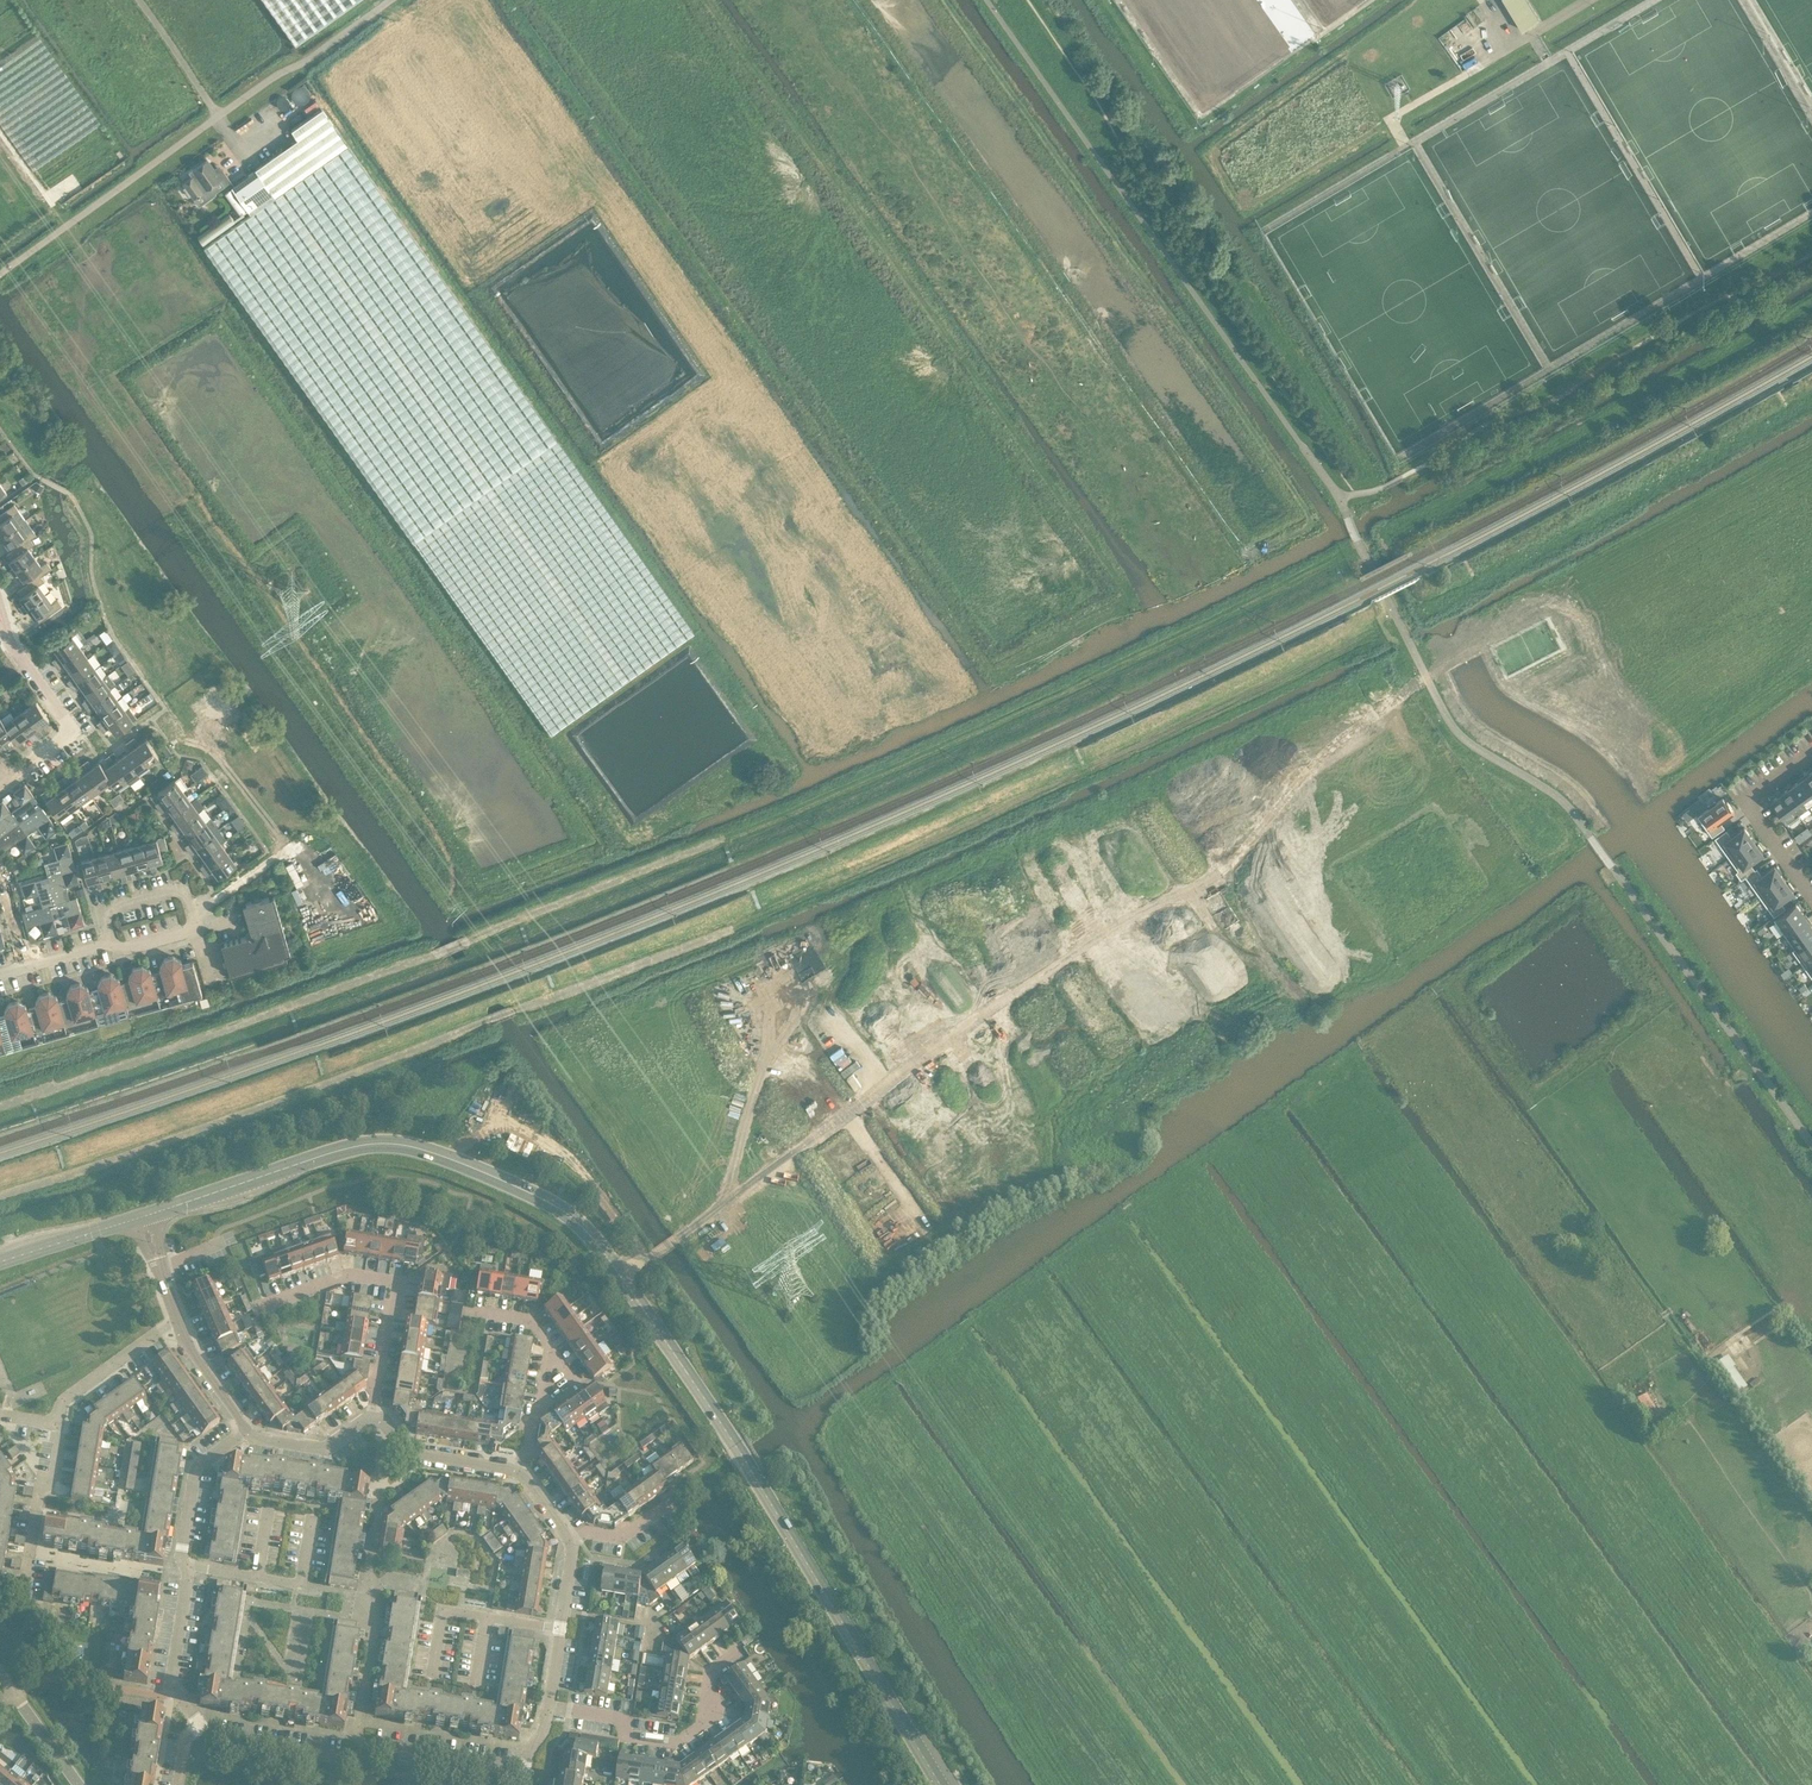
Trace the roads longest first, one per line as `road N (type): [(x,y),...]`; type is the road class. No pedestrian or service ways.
road 1 (secondary): [(142,1217),(372,1144),(438,1154),(568,1214),(590,1233),(728,1432),(941,1784)]
road 2 (residential): [(526,1771),(375,1747),(354,1760),(210,1738),(200,1726)]
road 3 (residential): [(372,1419),(399,1282),(352,1275),(266,1305)]
road 4 (residential): [(736,1655),(712,1672),(704,1723),(676,1743),(631,1737),(612,1716),(549,1706)]
road 5 (residential): [(0,603),(10,640),(77,732),(0,785)]
road 6 (residential): [(110,943),(105,910),(184,888),(194,930),(127,949)]
road 7 (residential): [(518,1472),(548,1347),(530,1319),(468,1309)]
road 8 (residential): [(1811,750),(1743,800),(1811,898)]
road 9 (residential): [(22,1597),(39,1495),(55,1472),(57,1424)]
road 10 (residential): [(200,1726),(171,1687),(186,1567)]
road 11 (residential): [(57,1424),(62,1401),(177,1320)]
road 12 (residential): [(518,1472),(411,1454),(384,1421),(372,1419)]
road 13 (residential): [(186,1567),(196,1471),(248,1431)]
road 14 (secondary): [(0,1263),(142,1217)]
road 15 (residential): [(372,1419),(326,1449),(254,1439),(248,1431)]
road 16 (residential): [(248,1431),(177,1320)]

